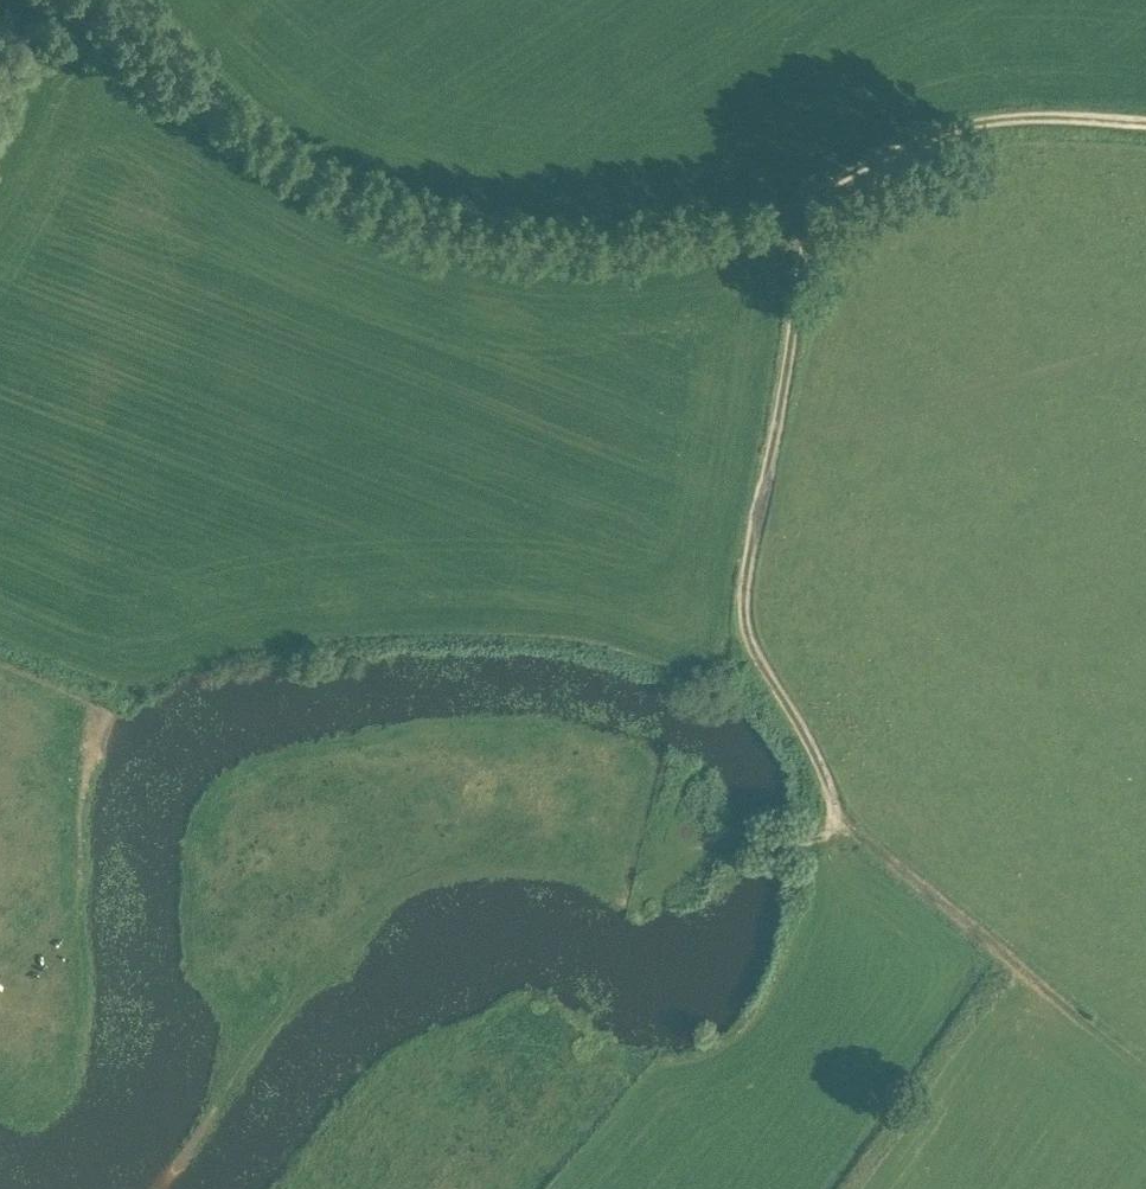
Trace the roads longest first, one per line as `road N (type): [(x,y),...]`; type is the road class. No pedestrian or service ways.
road 1 (track): [(810,211),(741,233),(621,251),(443,237),(340,198),(236,129),(115,0)]
road 2 (track): [(839,817),(802,725),(746,631),(745,588),(810,211)]
road 3 (track): [(1145,122),(1008,118),(947,130),(831,182),(810,211)]

